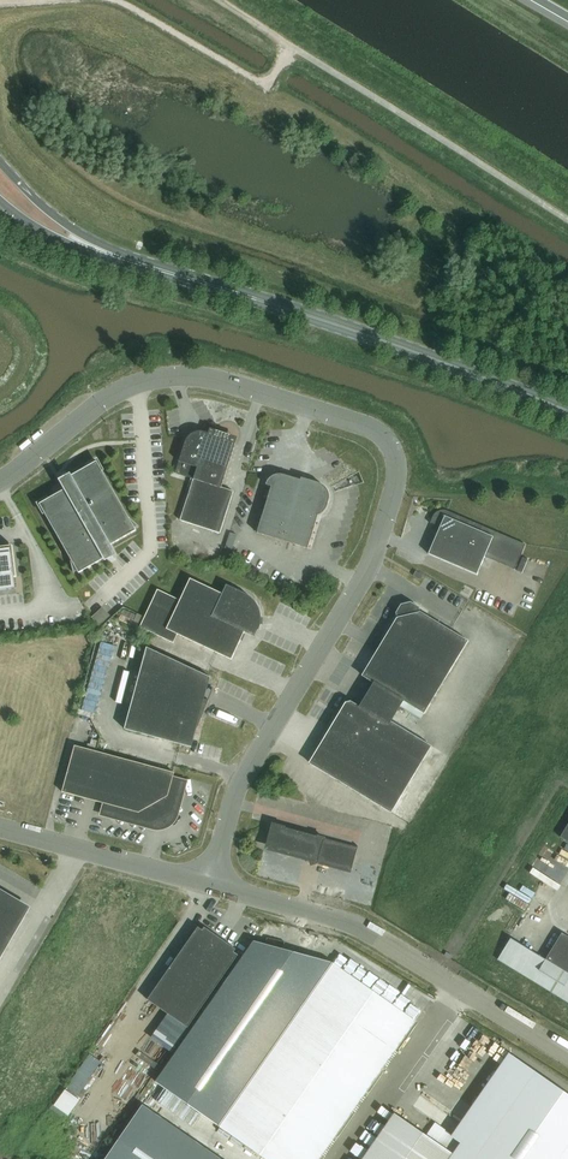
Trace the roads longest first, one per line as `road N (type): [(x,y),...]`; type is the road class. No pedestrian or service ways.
road 1 (unclassified): [(0,484),(115,393),(177,377),(213,379),(366,426),(390,443),(399,476),(372,567),(245,778),(212,887)]
road 2 (primary): [(8,190),(99,250),(369,336),(567,411)]
road 3 (unclassified): [(567,1055),(351,924),(212,887)]
road 4 (unclassified): [(212,887),(0,829)]

